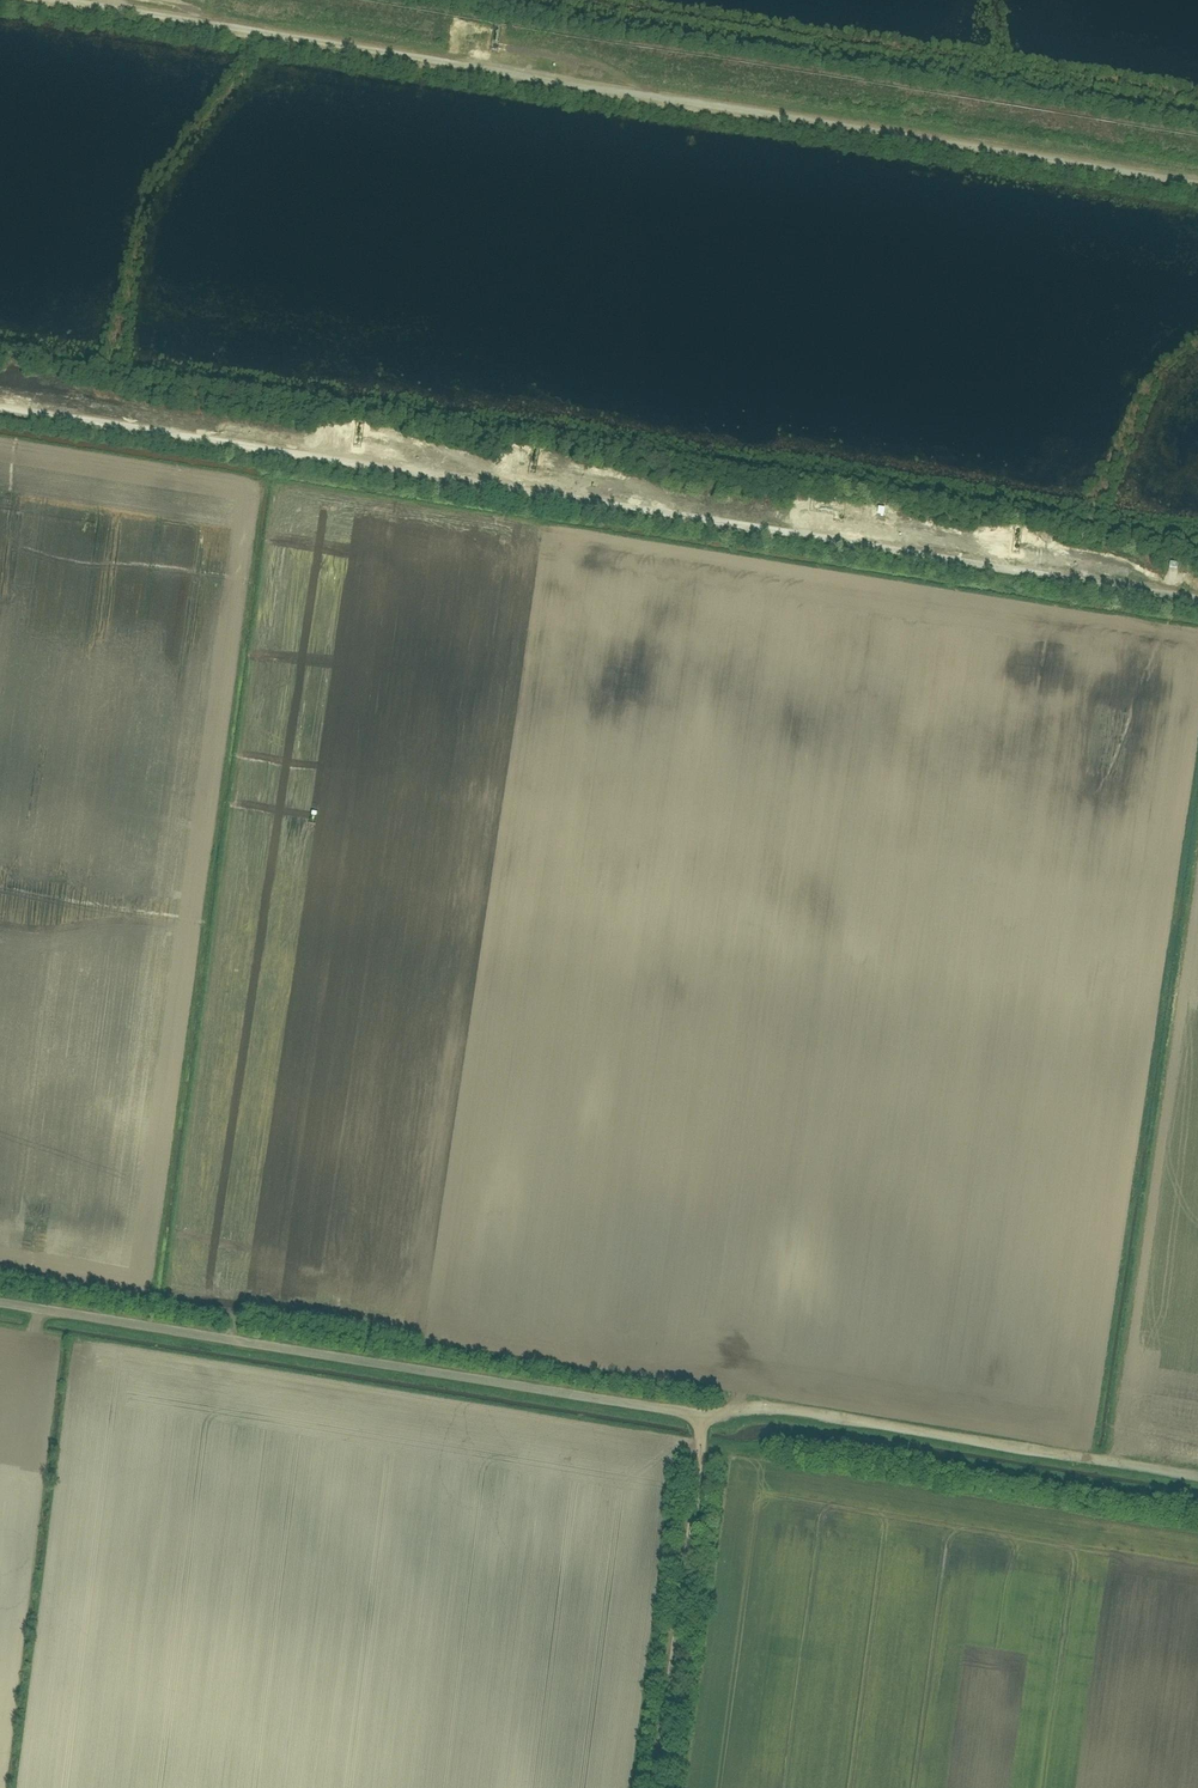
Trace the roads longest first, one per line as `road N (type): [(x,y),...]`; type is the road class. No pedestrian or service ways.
road 1 (track): [(1197,596),(0,405)]
road 2 (track): [(36,0),(1197,188)]
road 3 (unclassified): [(701,1417),(0,1301)]
road 4 (unclassified): [(1197,1476),(754,1410),(701,1417)]
road 5 (unclassified): [(657,1787),(701,1417)]

